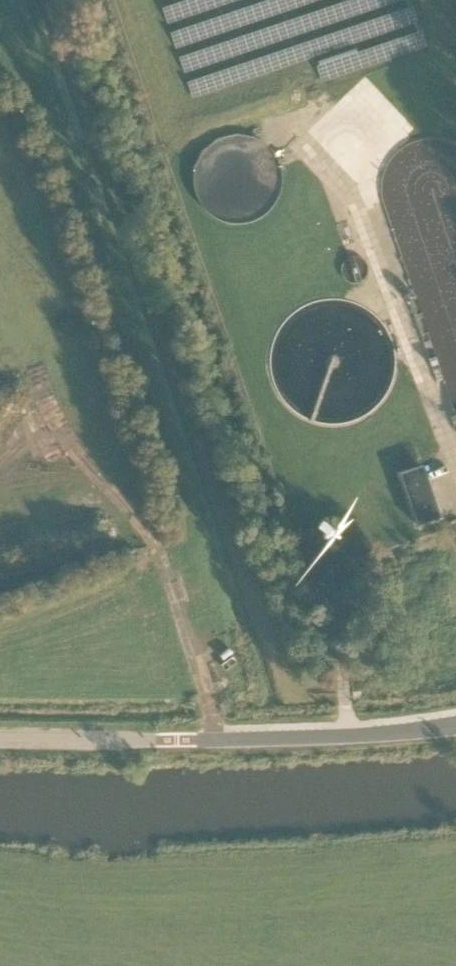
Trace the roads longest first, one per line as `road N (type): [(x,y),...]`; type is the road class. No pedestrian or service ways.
road 1 (tertiary): [(180,740),(455,726)]
road 2 (tertiary): [(180,740),(0,737)]

